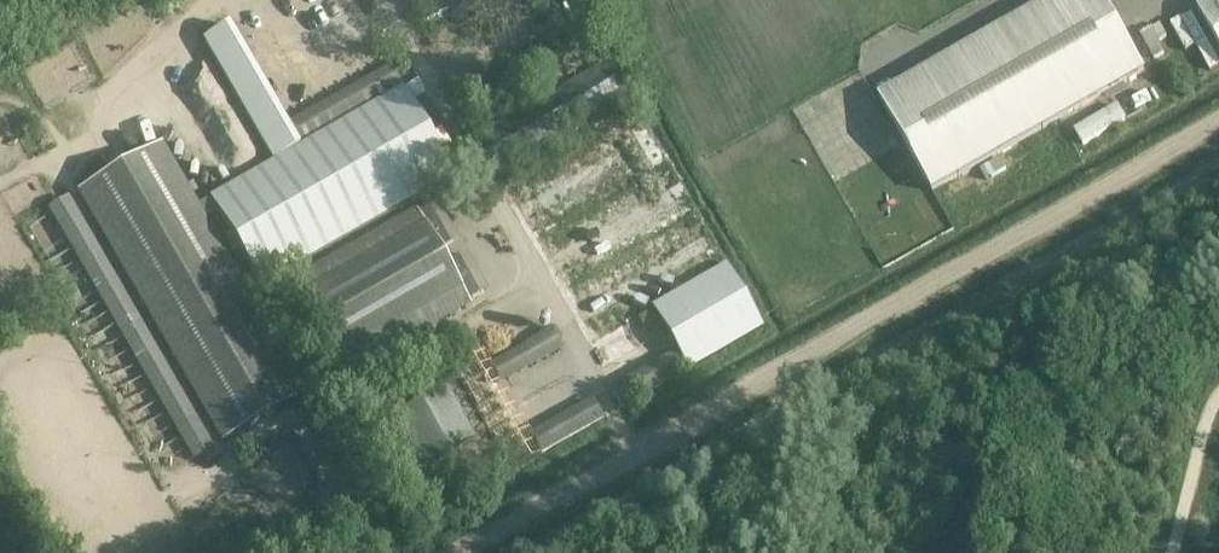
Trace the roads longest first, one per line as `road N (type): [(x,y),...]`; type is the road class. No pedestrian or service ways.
road 1 (track): [(1218,125),(466,552)]

